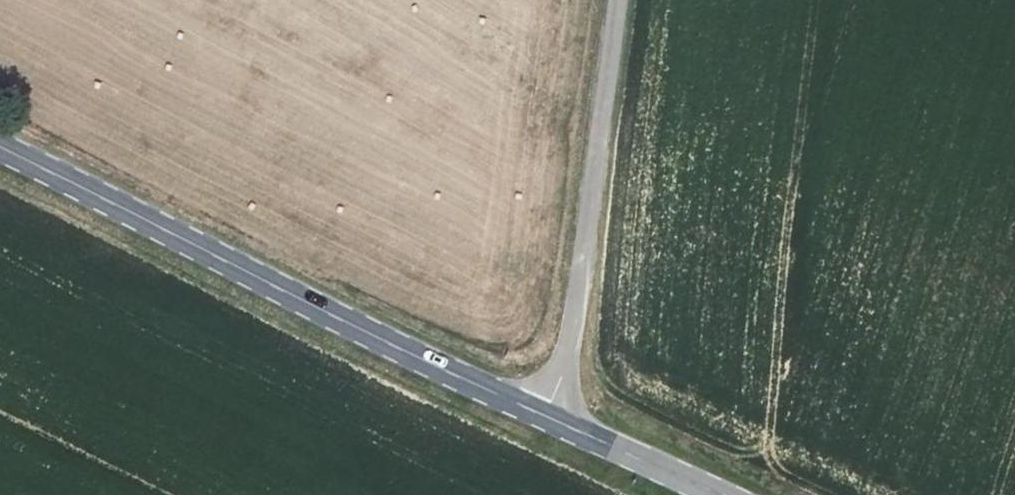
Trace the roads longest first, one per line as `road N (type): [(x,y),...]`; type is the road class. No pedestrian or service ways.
road 1 (secondary): [(0,151),(545,416)]
road 2 (residential): [(545,416),(564,371),(620,0)]
road 3 (secondary): [(545,416),(717,494)]

